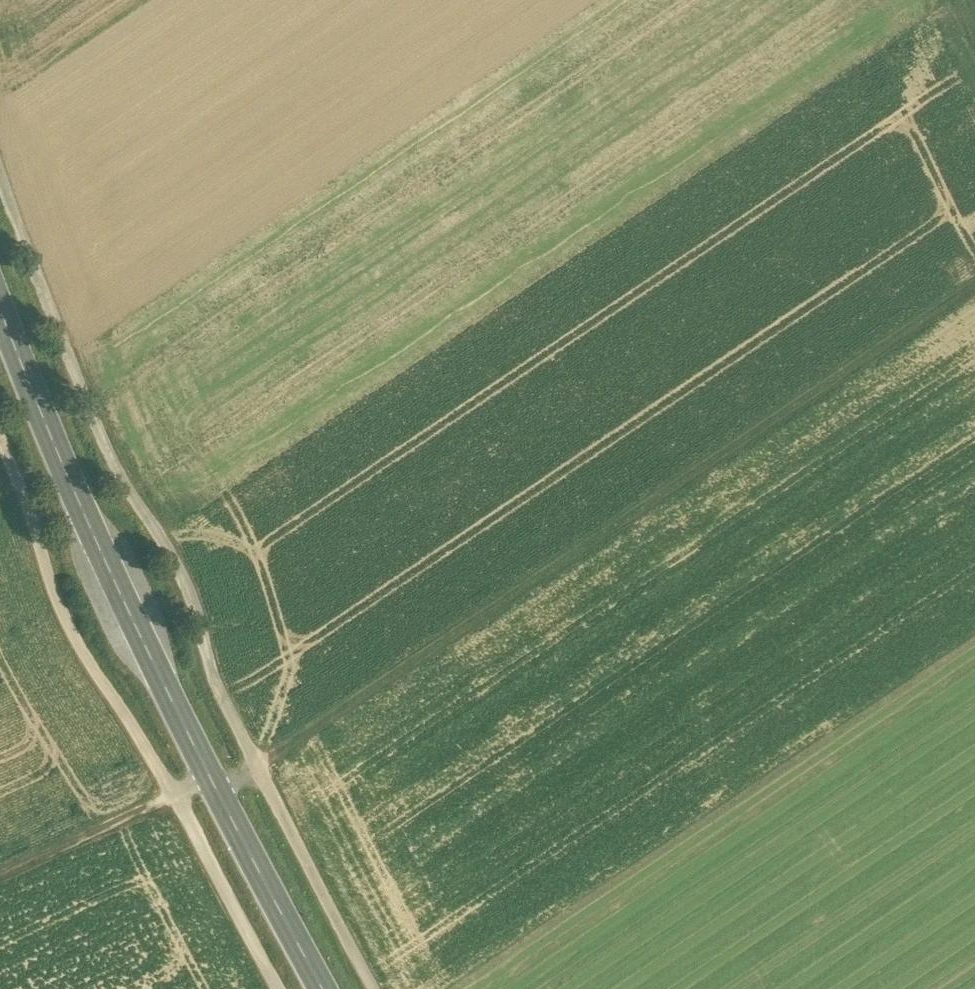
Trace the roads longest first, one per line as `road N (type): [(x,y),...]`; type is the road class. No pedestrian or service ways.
road 1 (track): [(373,988),(218,690),(193,602),(116,471),(0,177)]
road 2 (track): [(974,288),(287,749)]
road 3 (secondary): [(0,307),(139,638),(324,988)]
road 4 (track): [(0,436),(73,631),(287,988)]
road 5 (track): [(0,877),(287,749)]

